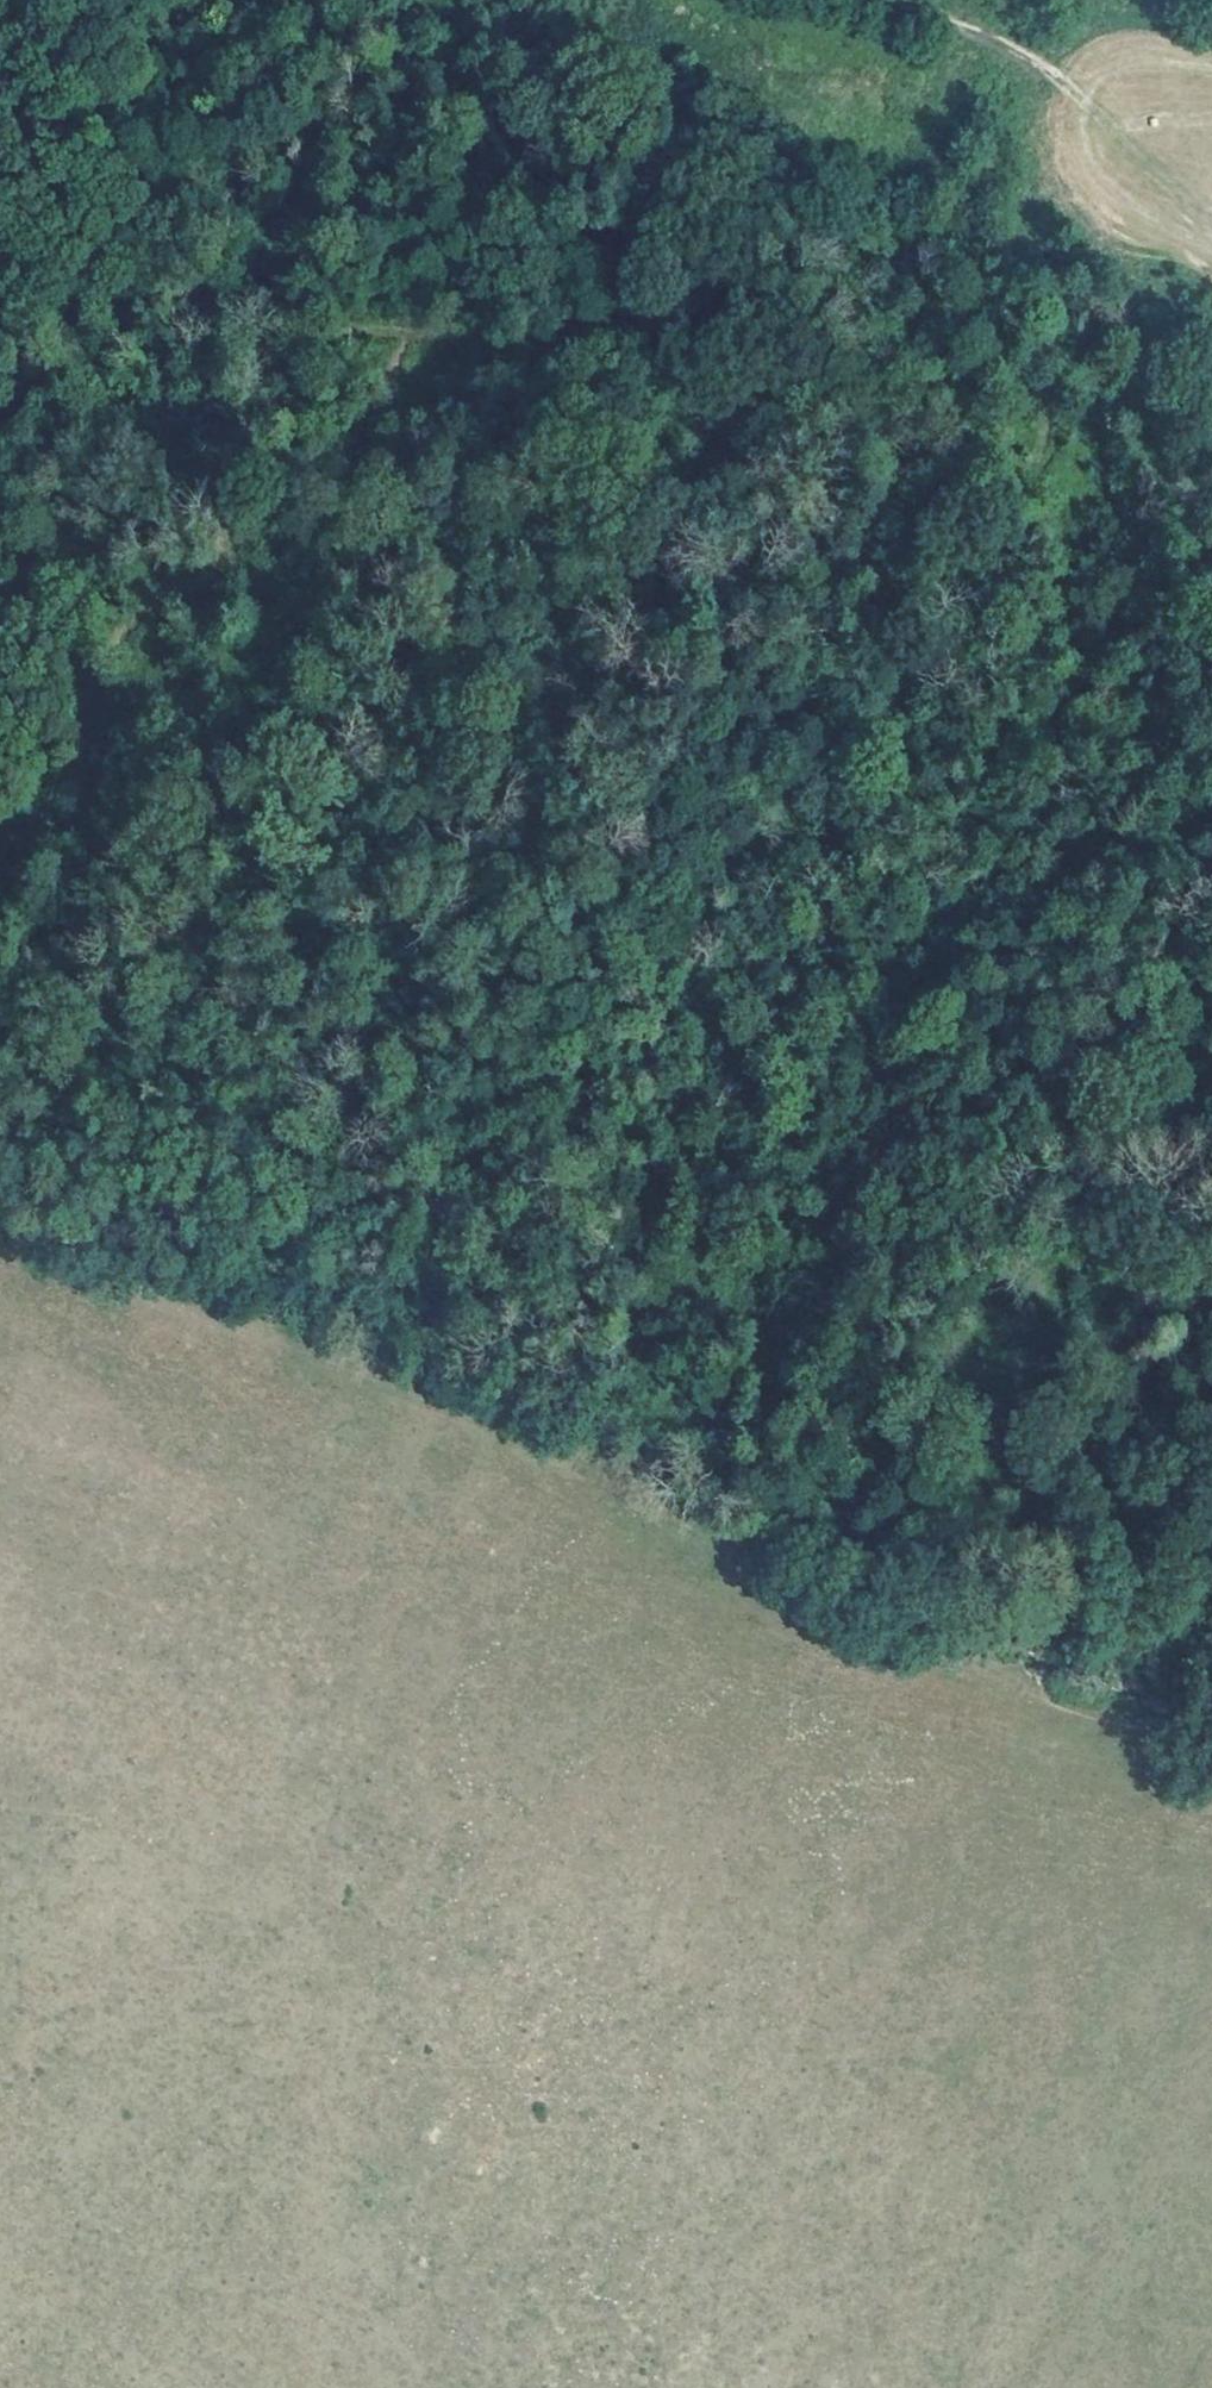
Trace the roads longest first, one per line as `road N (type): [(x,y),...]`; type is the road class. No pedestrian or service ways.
road 1 (track): [(1211,212),(1150,153),(1037,67),(977,36),(866,0)]

